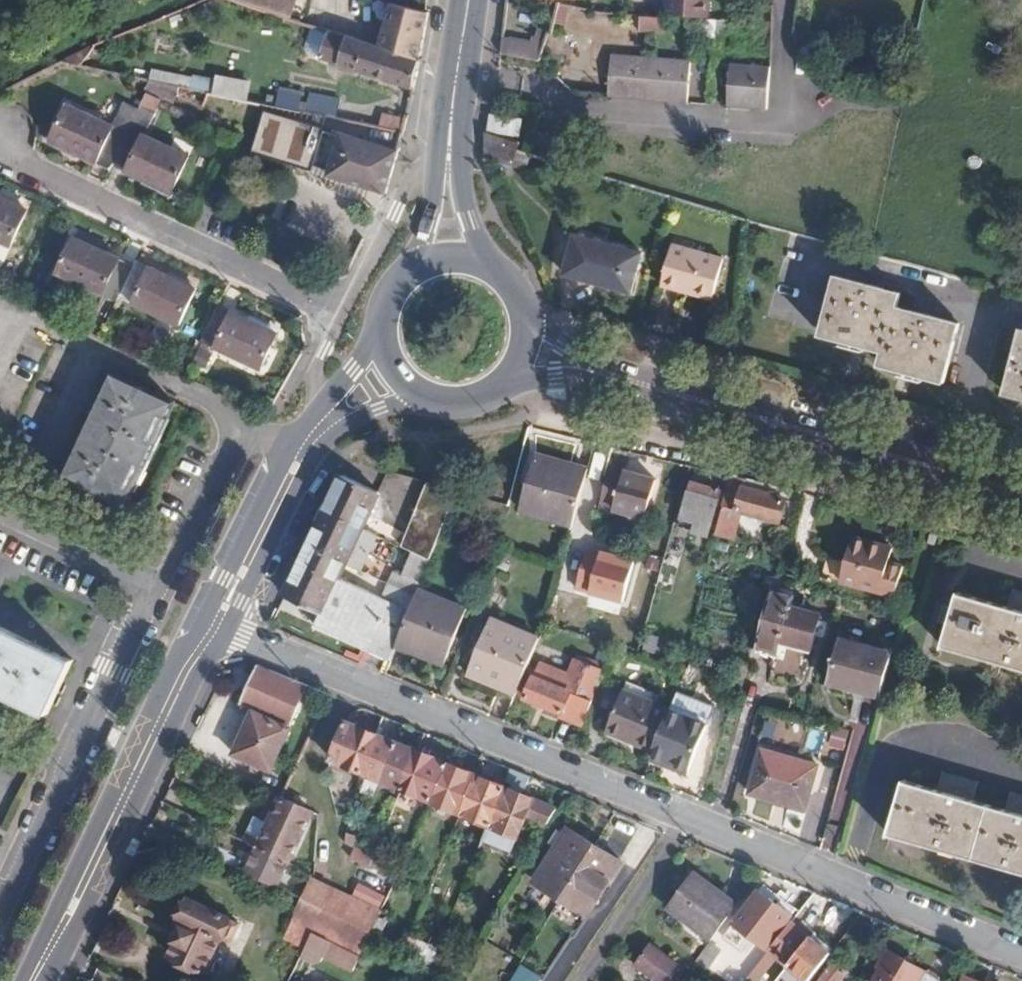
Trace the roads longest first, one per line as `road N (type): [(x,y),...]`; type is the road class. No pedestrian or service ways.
road 1 (residential): [(225,635),(1021,954)]
road 2 (residential): [(491,397),(822,482),(879,453)]
road 3 (residential): [(202,626),(182,647),(22,980)]
road 4 (residential): [(48,980),(200,672),(225,635)]
road 5 (residential): [(456,71),(550,90),(587,122),(778,133),(779,97)]
road 6 (residential): [(225,635),(322,447),(377,408),(424,399)]
road 7 (secondary): [(879,453),(664,392)]
road 8 (residential): [(292,447),(202,626)]
road 9 (secondary): [(452,106),(425,235),(409,268)]
road 10 (secondary): [(664,392),(574,352),(530,313)]
road 11 (secondary): [(508,384),(578,379),(664,392)]
road 12 (secondary): [(481,257),(457,173),(452,106)]
road 13 (secondary): [(1021,494),(879,453)]
road 14 (residential): [(378,329),(292,447)]
road 15 (track): [(890,113),(1021,124)]

